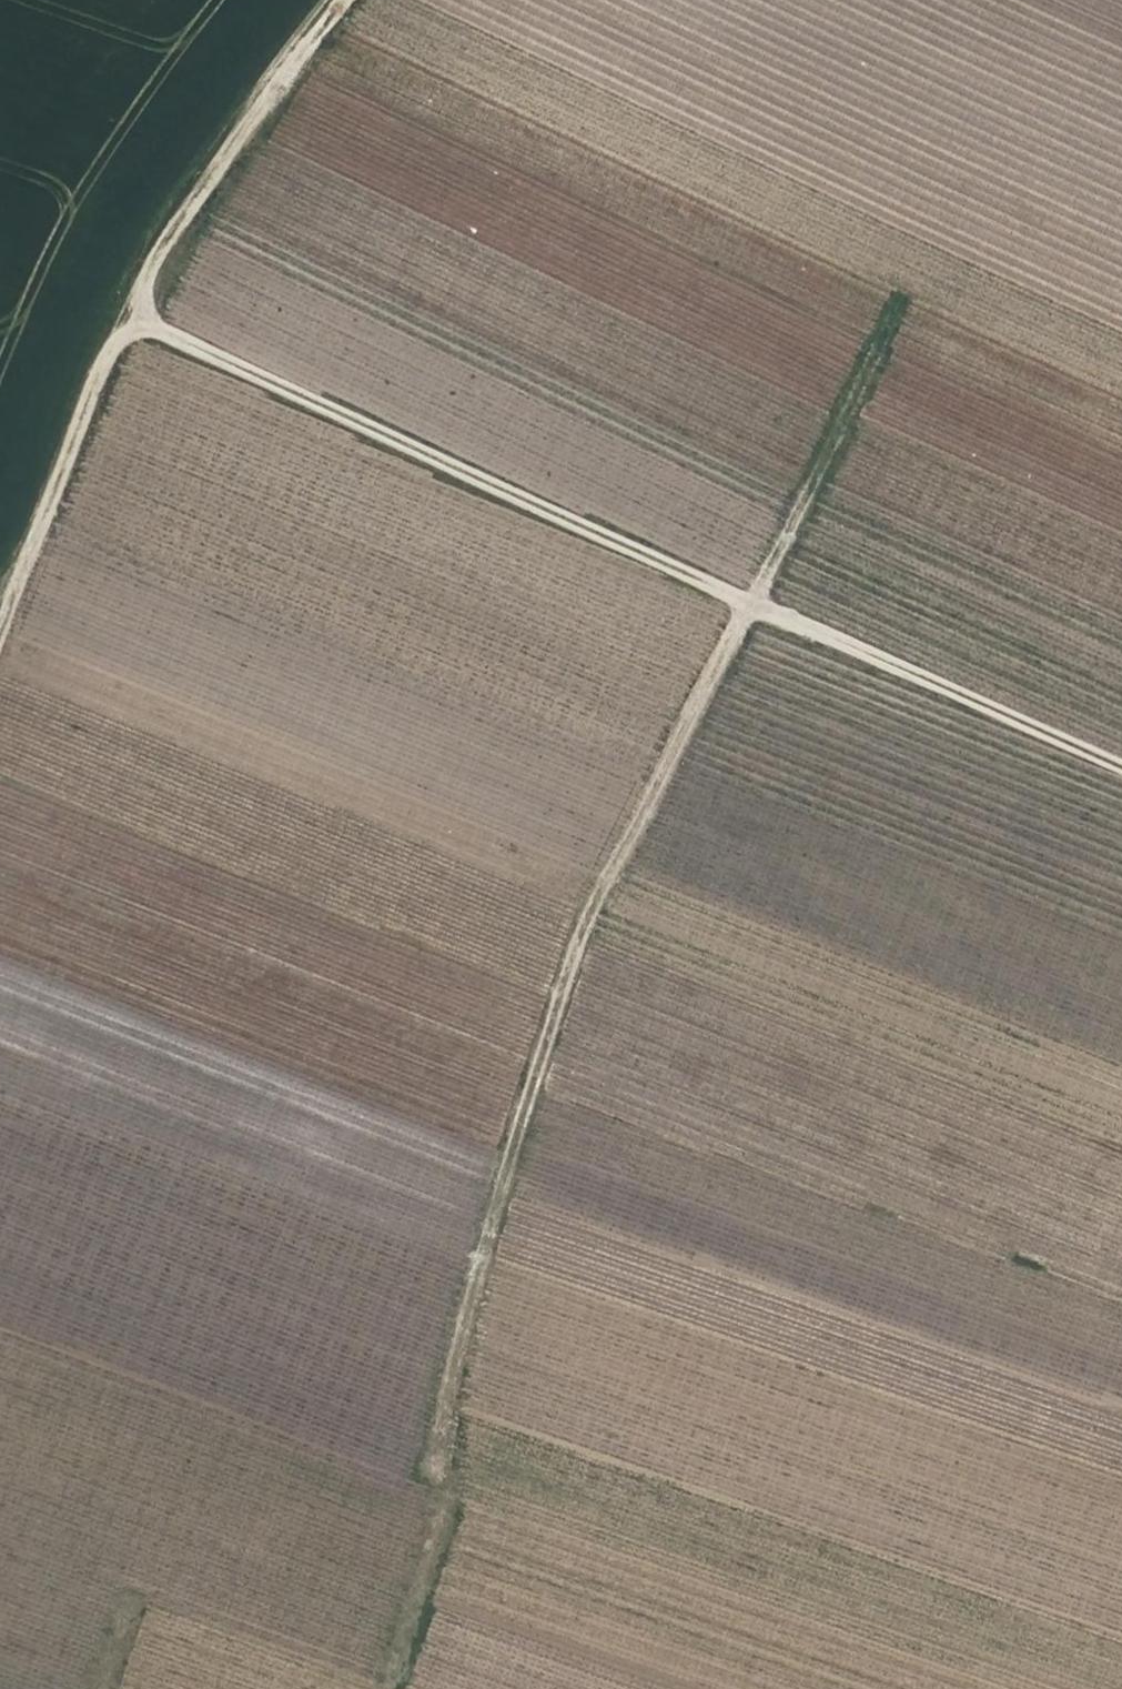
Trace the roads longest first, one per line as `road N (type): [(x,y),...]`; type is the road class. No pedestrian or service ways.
road 1 (track): [(1121,772),(137,313),(197,200),(345,0)]
road 2 (track): [(750,605),(574,937),(470,1259),(454,1342)]
road 3 (track): [(137,313),(96,379),(0,615)]

